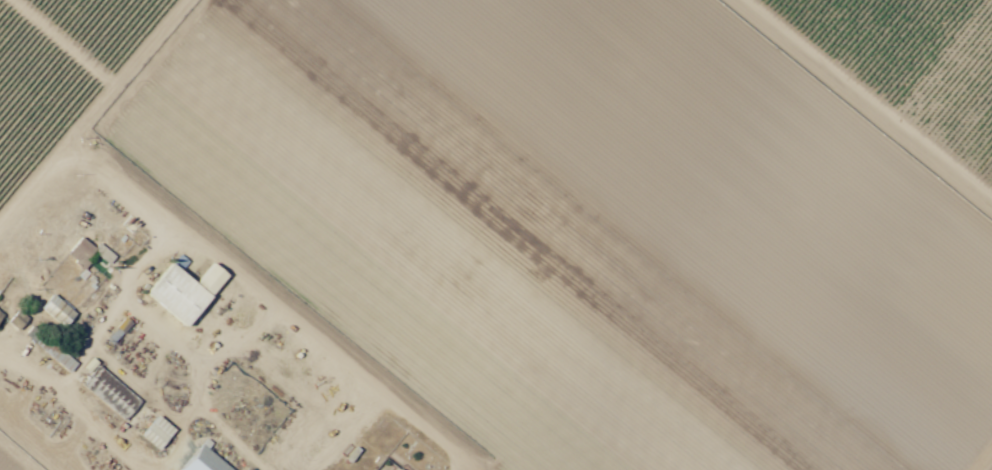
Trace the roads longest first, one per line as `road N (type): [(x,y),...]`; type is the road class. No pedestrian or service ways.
road 1 (track): [(83,136),(482,469)]
road 2 (track): [(991,201),(741,0)]
road 3 (track): [(195,0),(0,233)]
road 4 (track): [(12,0),(119,92)]

